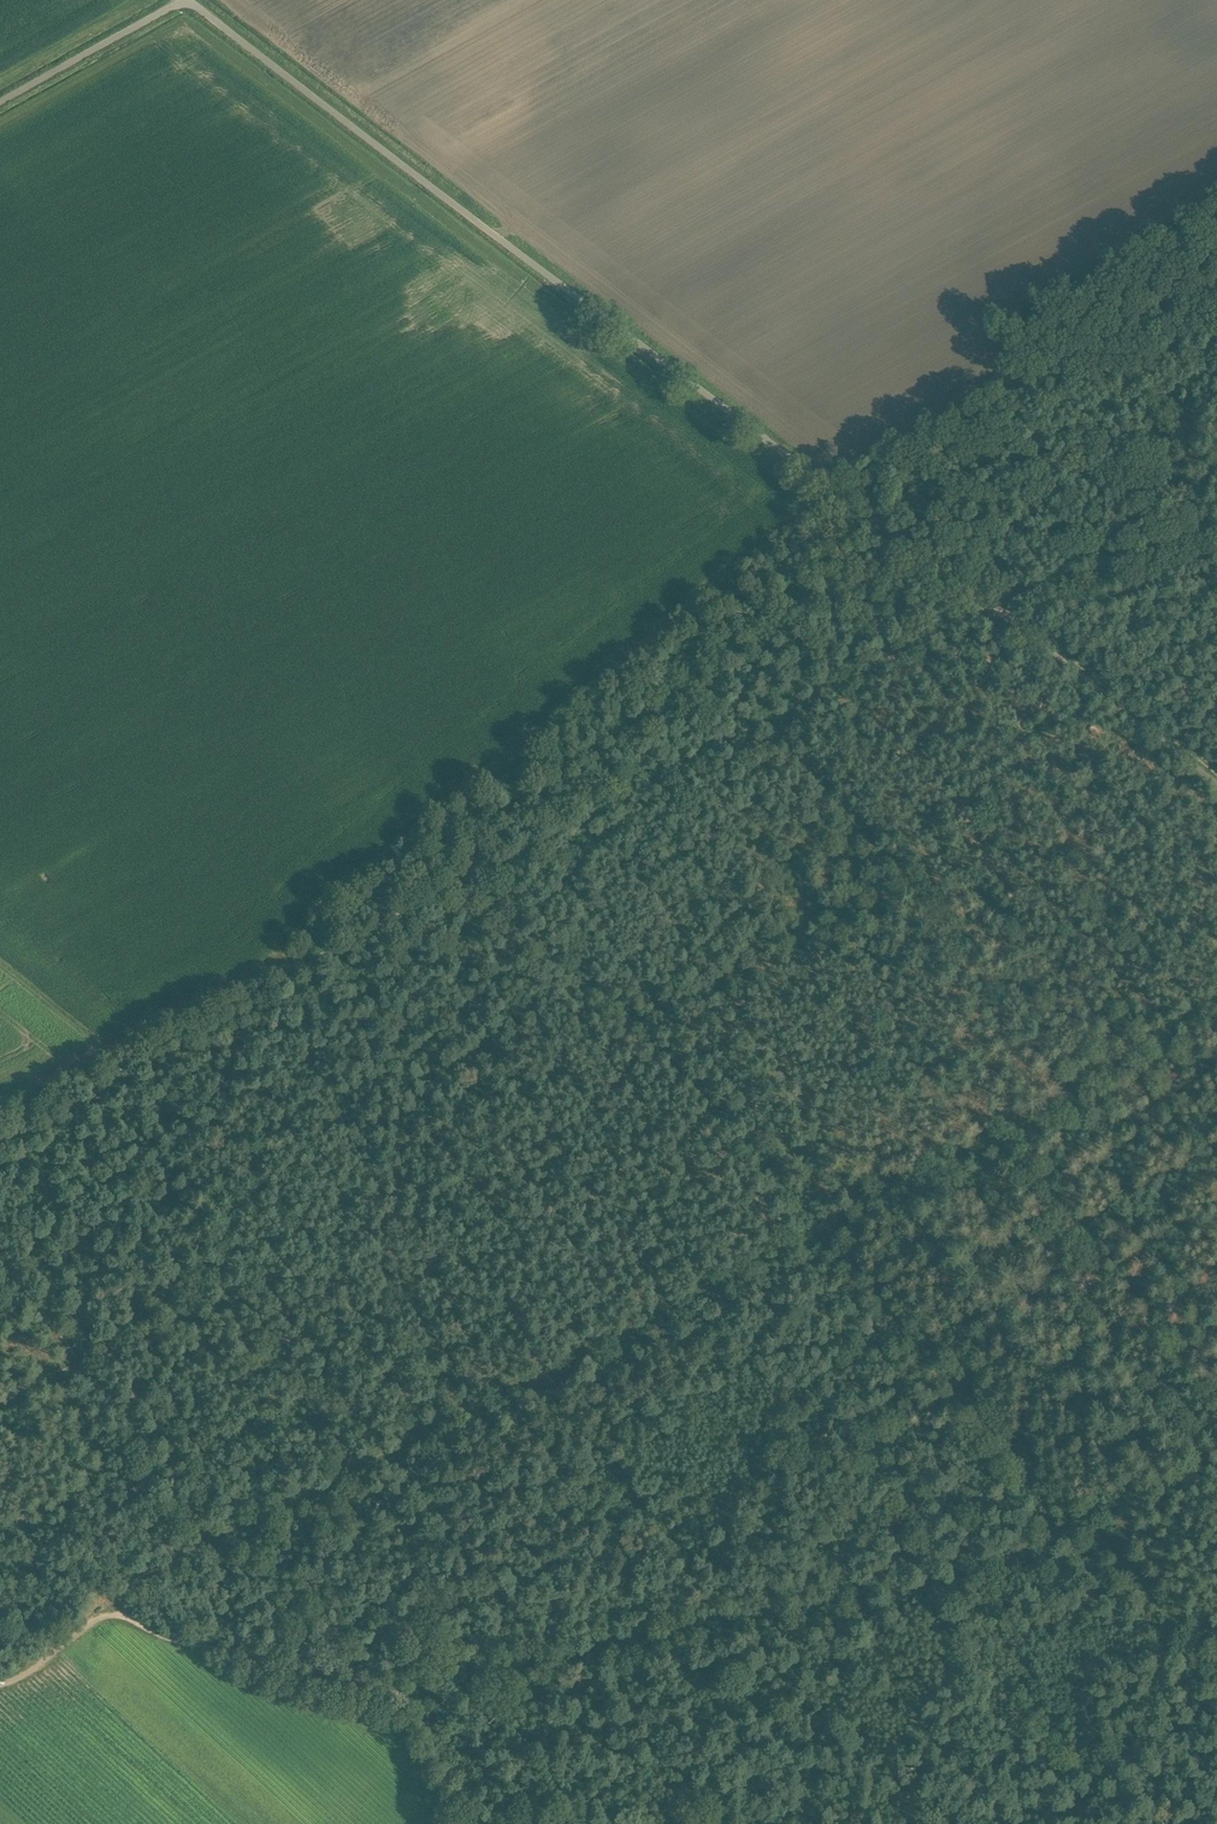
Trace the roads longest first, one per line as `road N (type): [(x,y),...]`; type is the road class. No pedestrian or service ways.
road 1 (track): [(101,1612),(171,1558),(1004,1131),(1216,997)]
road 2 (track): [(990,606),(193,7),(181,4),(0,103)]
road 3 (track): [(0,1106),(289,961),(340,947),(990,606)]
road 4 (track): [(1183,1626),(825,1227)]
road 5 (track): [(222,1653),(261,1668),(394,1679),(410,1692),(476,1823)]
road 6 (track): [(990,606),(1216,526)]
road 7 (track): [(1216,779),(1062,654)]
road 8 (track): [(0,962),(113,1051)]
road 9 (track): [(101,1612),(130,1615),(222,1653)]
road 10 (track): [(0,1675),(101,1612)]

